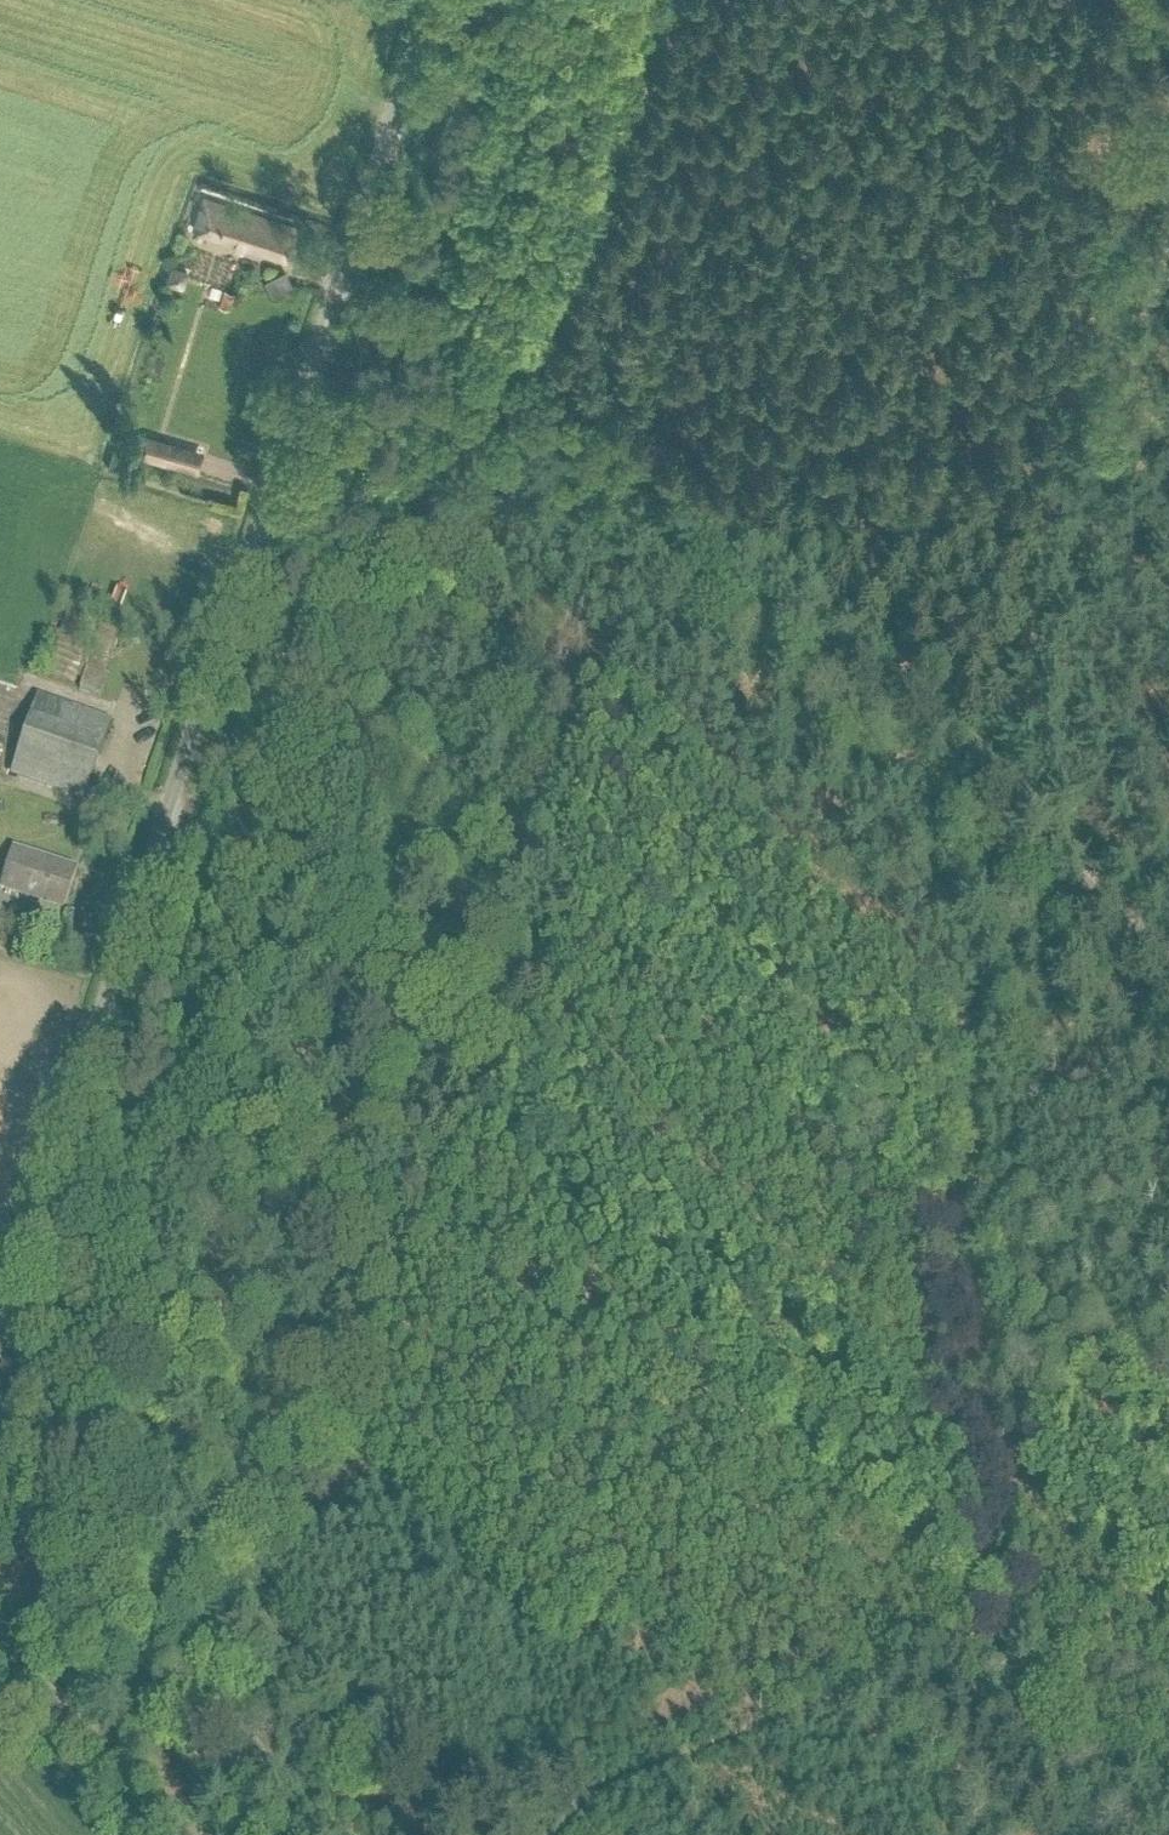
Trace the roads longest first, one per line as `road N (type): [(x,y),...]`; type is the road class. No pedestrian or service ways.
road 1 (track): [(18,1663),(451,315)]
road 2 (unclassified): [(0,1326),(430,0)]
road 3 (track): [(1006,1638),(960,1432),(949,1288),(998,818),(1067,399)]
road 4 (track): [(339,280),(531,347),(1168,960)]
road 5 (track): [(559,1834),(608,1793),(1006,1638)]
road 6 (track): [(1067,399),(1123,0)]
road 7 (track): [(184,1834),(18,1663)]
road 8 (track): [(1073,1834),(1006,1638)]
road 9 (track): [(1067,399),(1168,492)]
road 10 (track): [(158,843),(271,886)]

